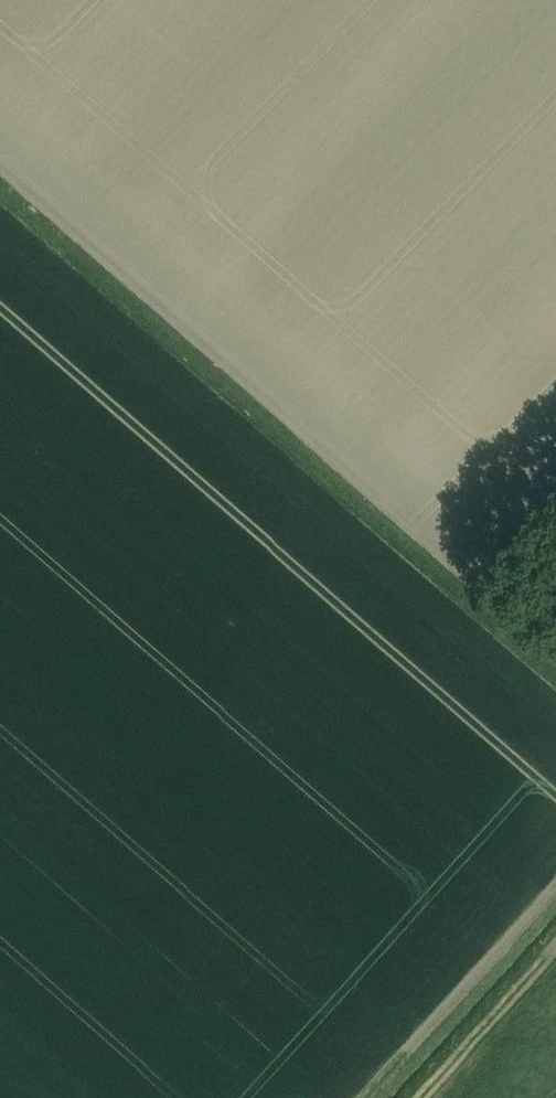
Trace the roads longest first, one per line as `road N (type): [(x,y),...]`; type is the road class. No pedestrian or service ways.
road 1 (track): [(555,661),(0,175)]

